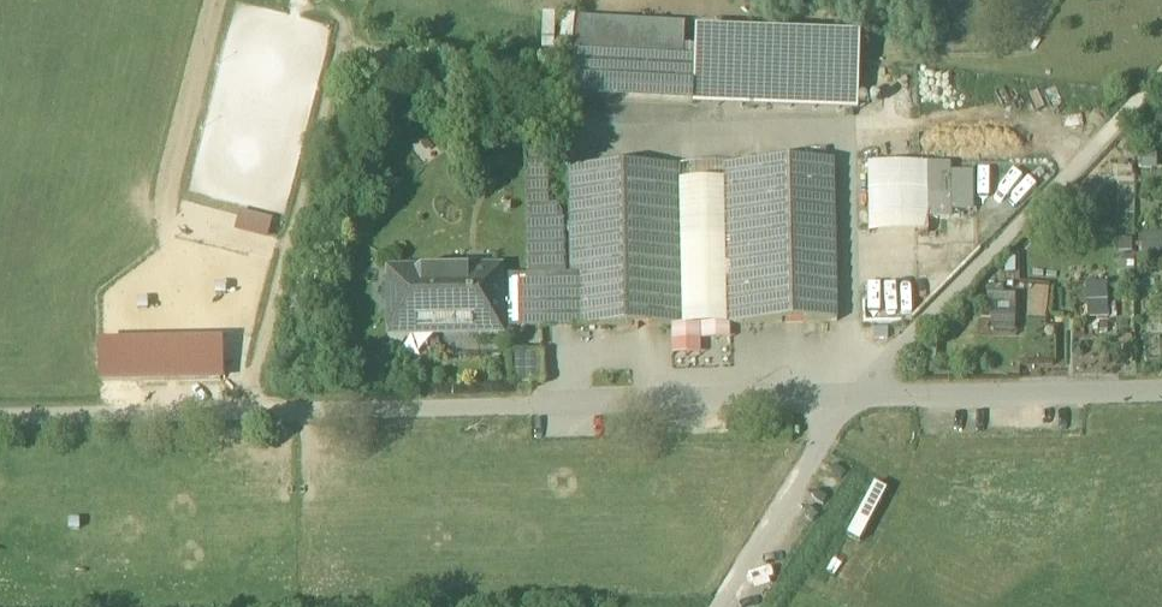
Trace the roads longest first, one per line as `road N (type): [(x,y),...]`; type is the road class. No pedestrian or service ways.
road 1 (track): [(854,399),(1161,75)]
road 2 (residential): [(854,399),(1161,394)]
road 3 (track): [(716,606),(854,399)]

